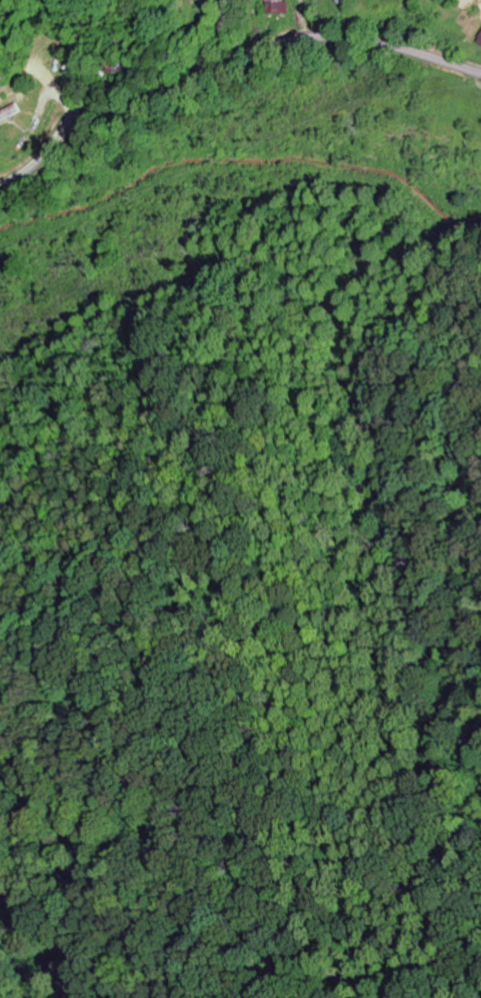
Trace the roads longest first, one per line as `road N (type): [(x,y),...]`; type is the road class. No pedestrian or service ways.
road 1 (residential): [(480,70),(328,38),(265,52),(159,98),(97,111),(32,168),(0,184)]

